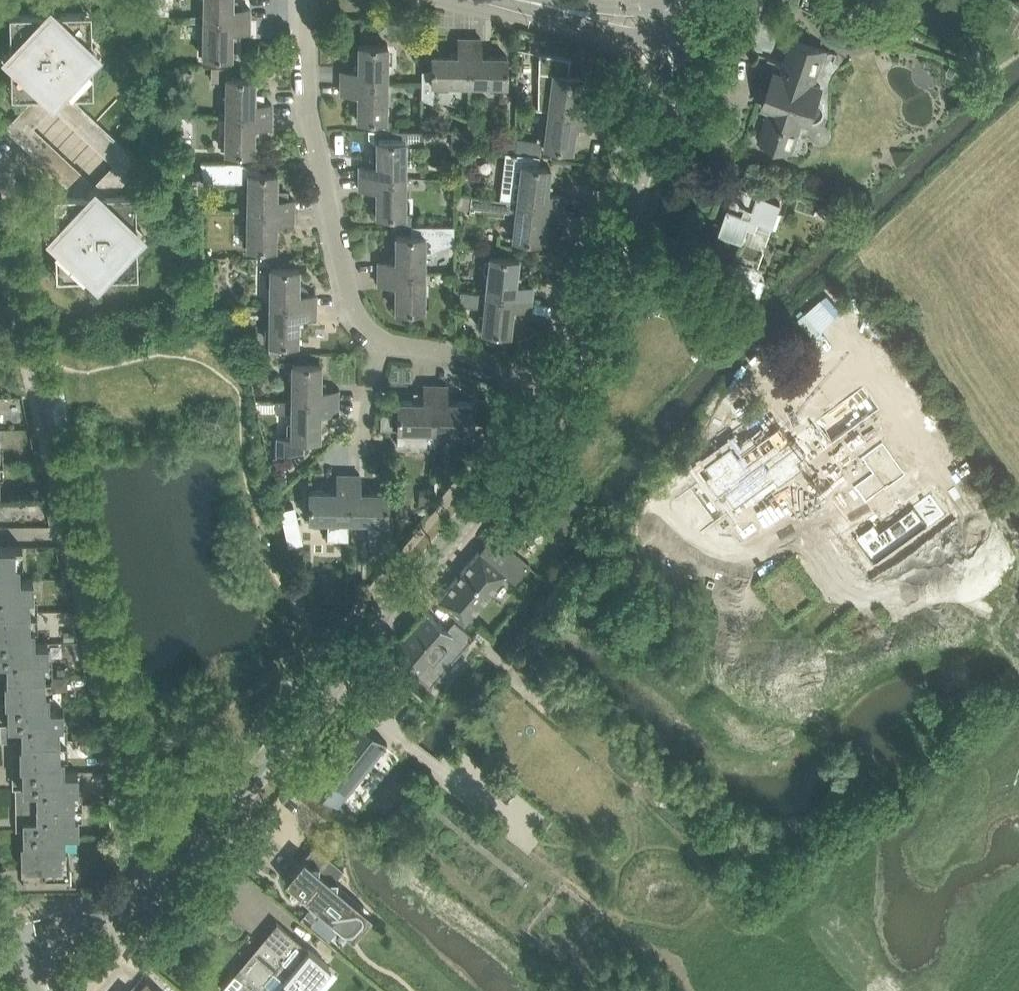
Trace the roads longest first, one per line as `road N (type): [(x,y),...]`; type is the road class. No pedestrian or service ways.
road 1 (tertiary): [(54,926),(137,901),(180,863),(509,464),(556,388)]
road 2 (tertiary): [(556,388),(670,83),(668,34)]
road 3 (residential): [(383,340),(355,312),(318,154),(305,0)]
road 4 (residential): [(556,388),(383,340)]
road 5 (unclassified): [(523,0),(633,37),(668,34)]
road 6 (unclassified): [(657,3),(532,0)]

